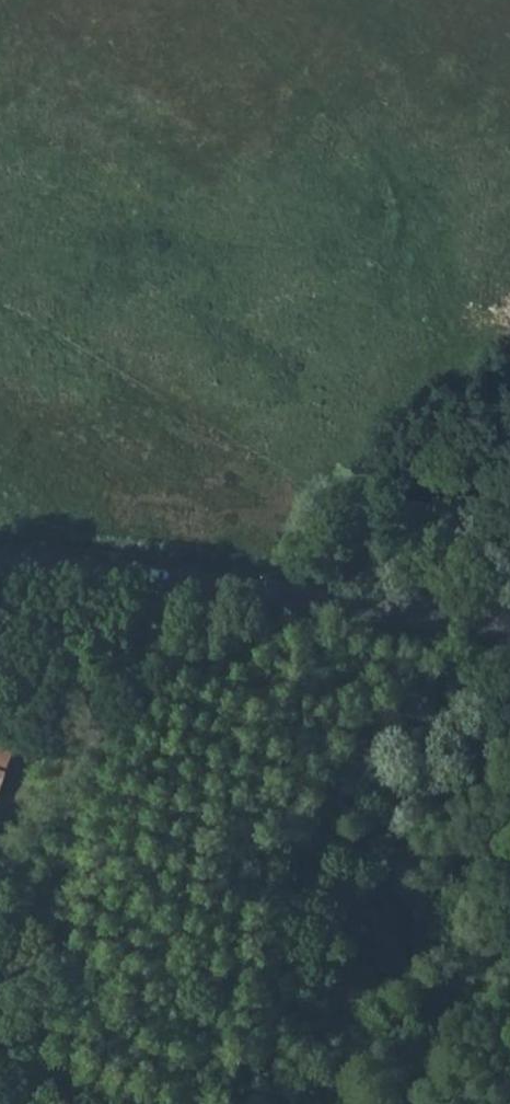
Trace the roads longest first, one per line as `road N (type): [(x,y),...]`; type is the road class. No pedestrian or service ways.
road 1 (tertiary): [(509,620),(0,557)]

